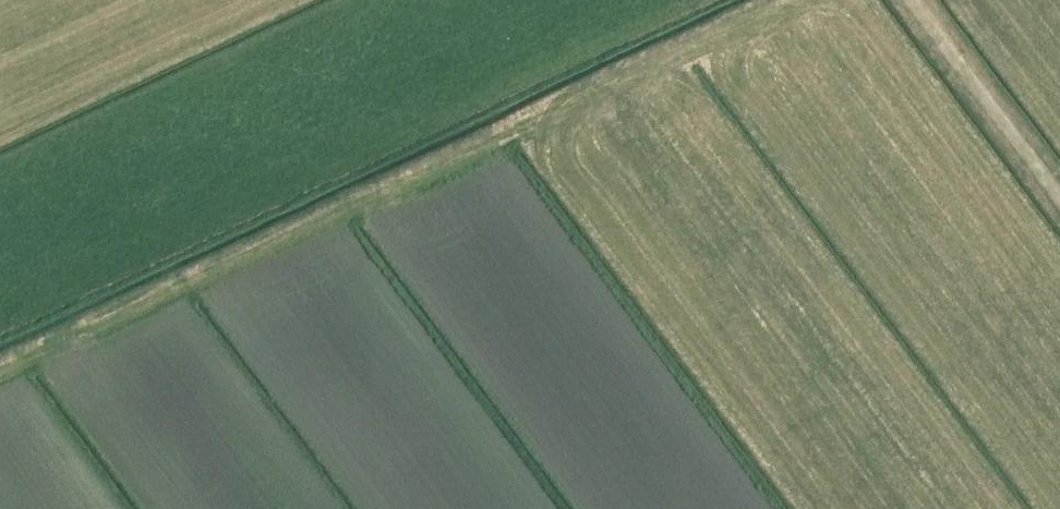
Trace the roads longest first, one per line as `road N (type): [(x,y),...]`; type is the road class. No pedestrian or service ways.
road 1 (track): [(917,0),(1059,191)]

